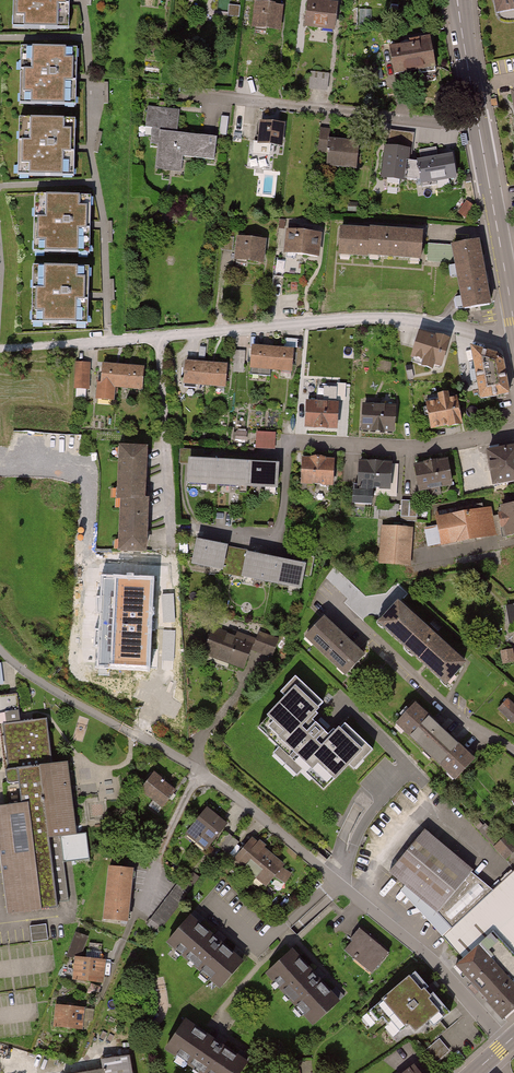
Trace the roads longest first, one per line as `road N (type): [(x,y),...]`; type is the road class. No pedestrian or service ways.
road 1 (residential): [(513,343),(405,319),(156,336),(172,546)]
road 2 (residential): [(506,1044),(439,966),(197,769)]
road 3 (residential): [(513,431),(412,449),(288,440),(277,533),(205,530)]
road 4 (residential): [(479,122),(205,98)]
road 5 (residential): [(513,752),(445,706),(339,602)]
road 6 (residential): [(479,122),(513,324)]
road 7 (residential): [(460,0),(479,122)]

